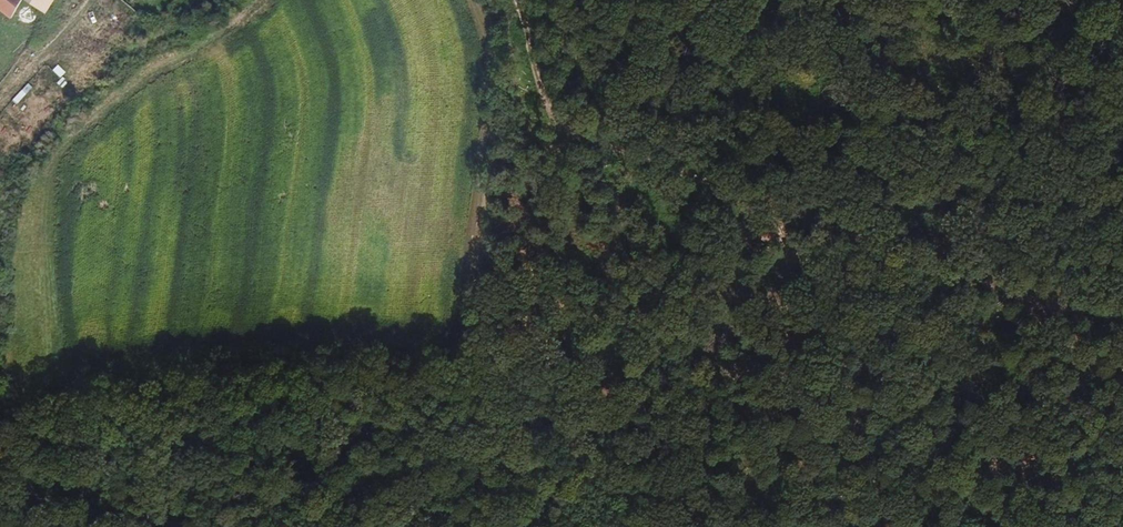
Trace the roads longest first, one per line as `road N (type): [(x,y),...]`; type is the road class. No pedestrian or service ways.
road 1 (track): [(548,135),(608,143),(1052,308),(1122,315)]
road 2 (track): [(513,0),(548,135),(554,213),(485,444),(471,526)]

